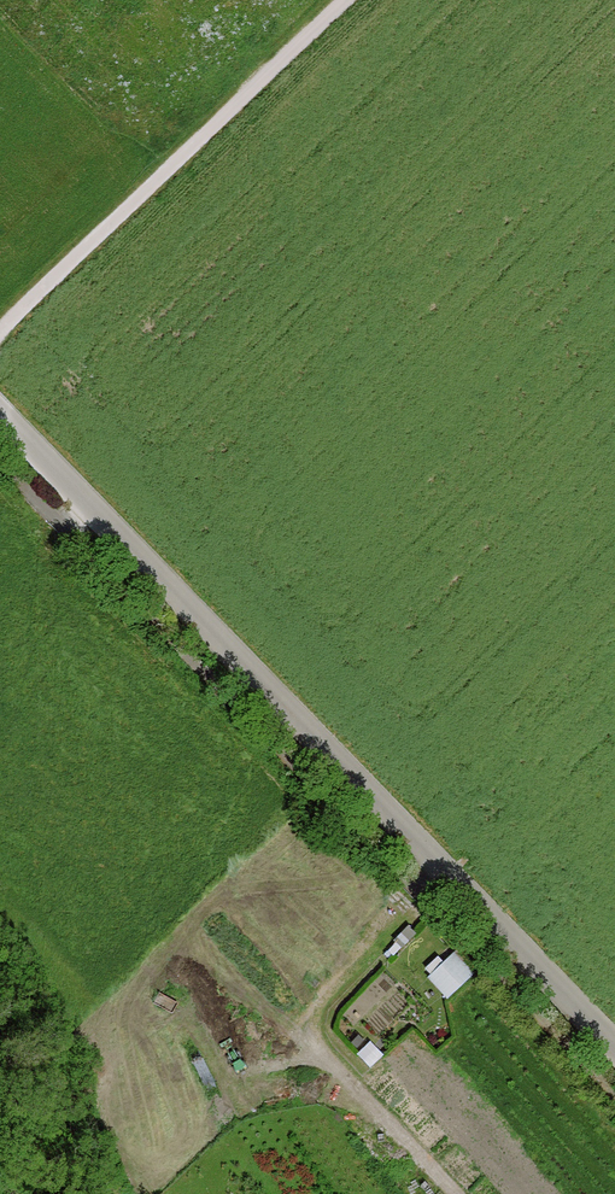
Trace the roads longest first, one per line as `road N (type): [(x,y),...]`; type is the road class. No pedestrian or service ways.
road 1 (unclassified): [(614,1046),(0,413)]
road 2 (track): [(0,331),(344,0)]
road 3 (track): [(437,861),(332,983),(312,1013),(312,1039),(451,1193)]

